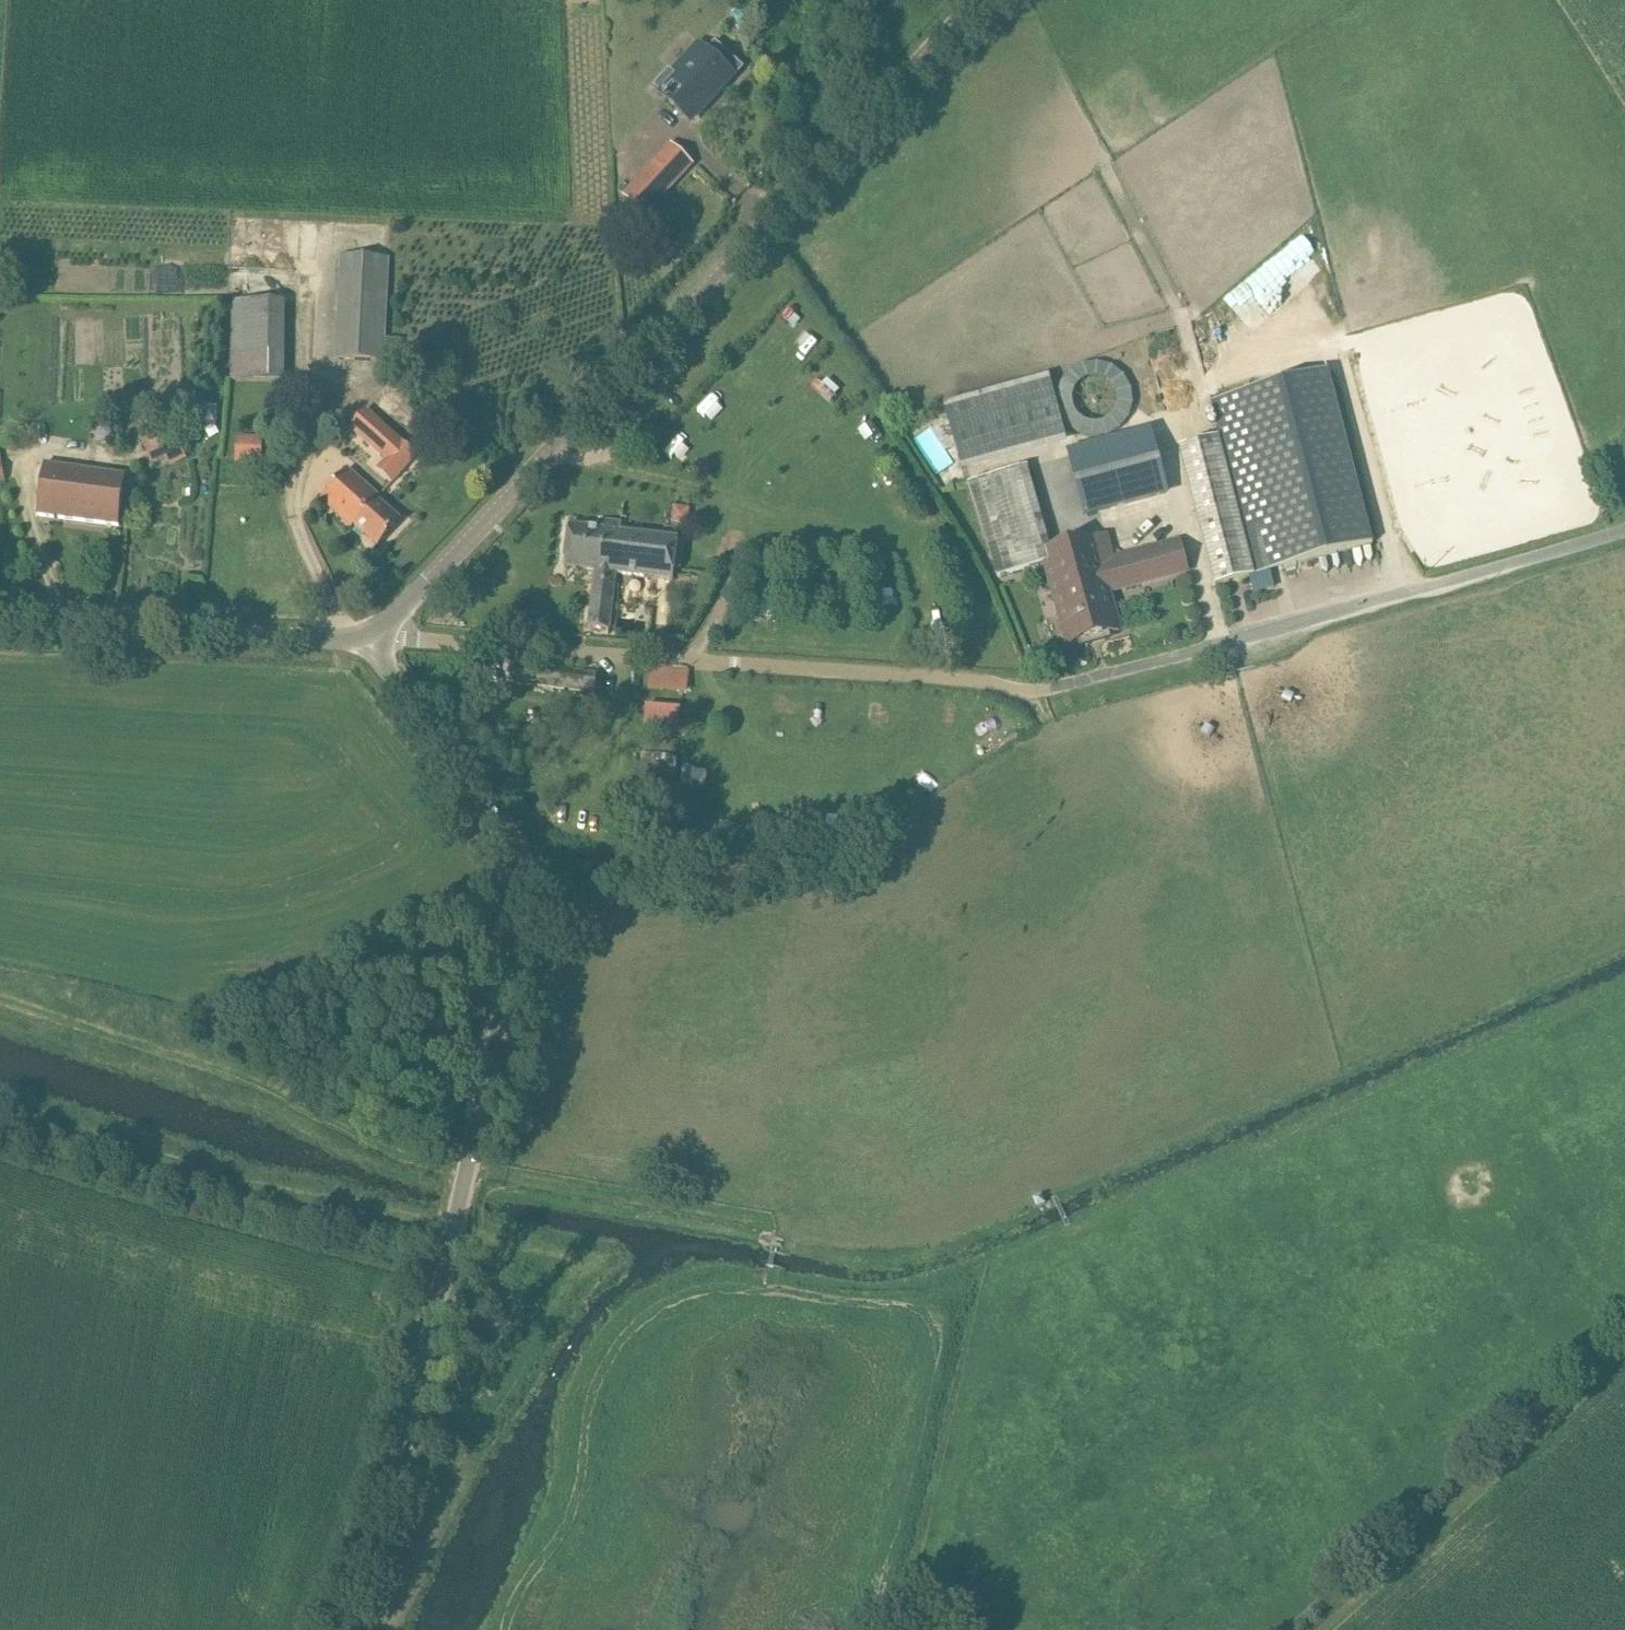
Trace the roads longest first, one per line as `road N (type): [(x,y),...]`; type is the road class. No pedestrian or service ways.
road 1 (unclassified): [(1624,514),(1046,689),(941,675),(371,640)]
road 2 (unclassified): [(337,1629),(382,1525),(522,928),(524,871),(506,826),(371,640)]
road 3 (unclassified): [(371,640),(980,0)]
road 4 (track): [(1624,1327),(1293,1629)]
road 5 (unclassified): [(0,620),(371,640)]

